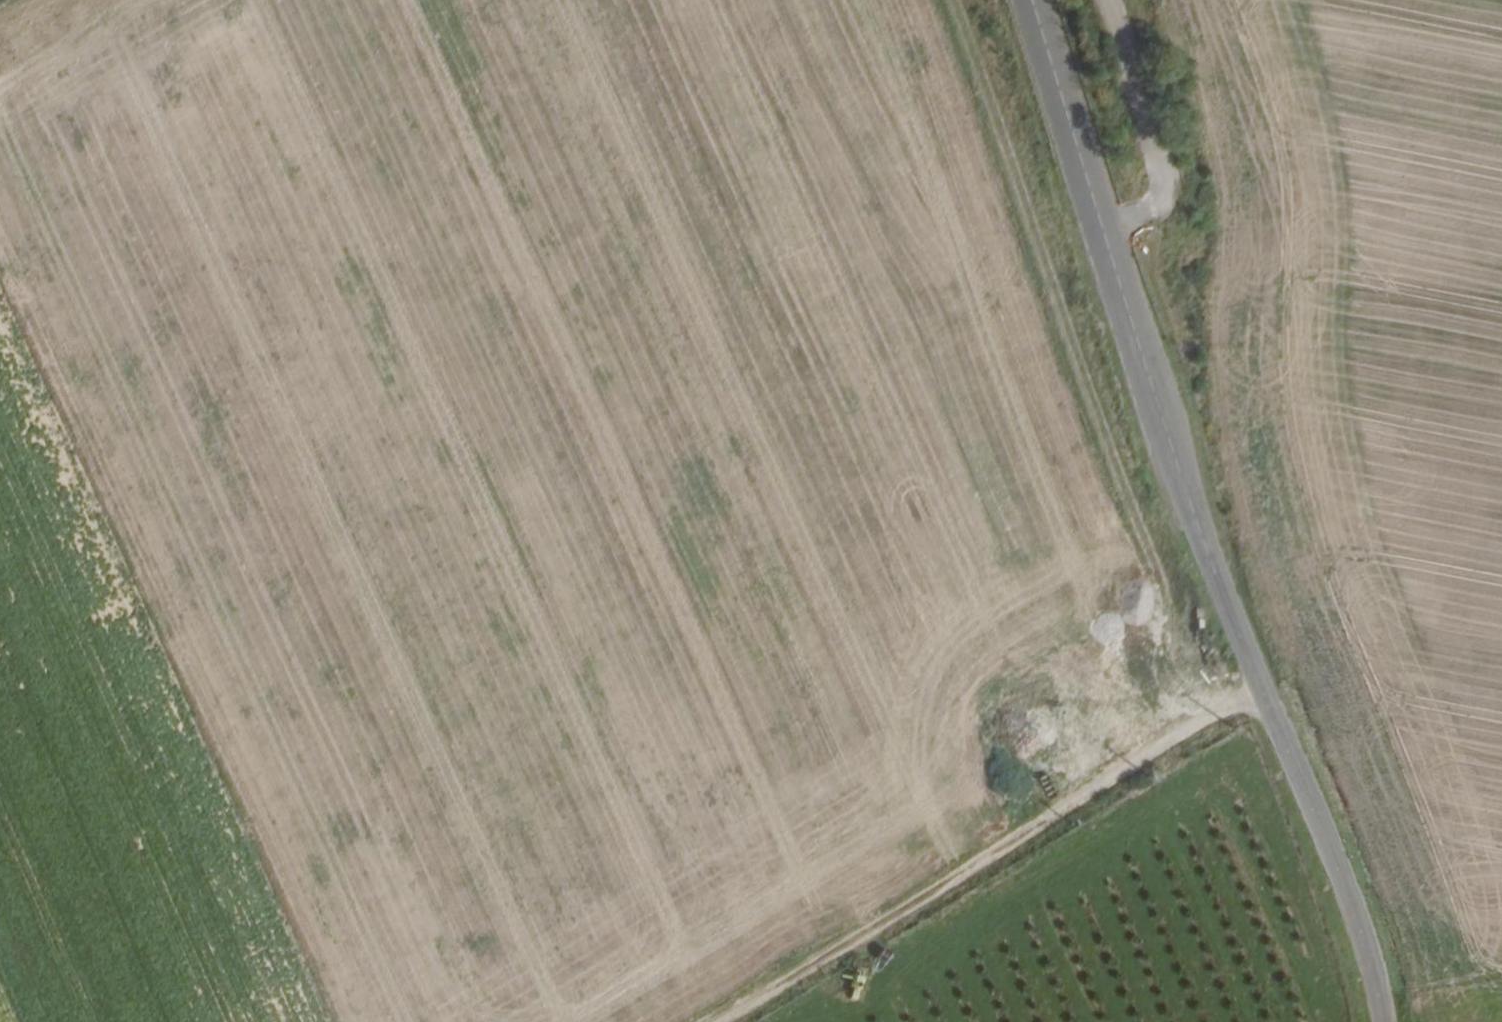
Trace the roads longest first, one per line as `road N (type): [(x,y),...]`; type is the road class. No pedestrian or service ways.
road 1 (tertiary): [(1028,0),(1187,501),(1333,864),(1382,1021)]
road 2 (track): [(718,1021),(1260,691)]

